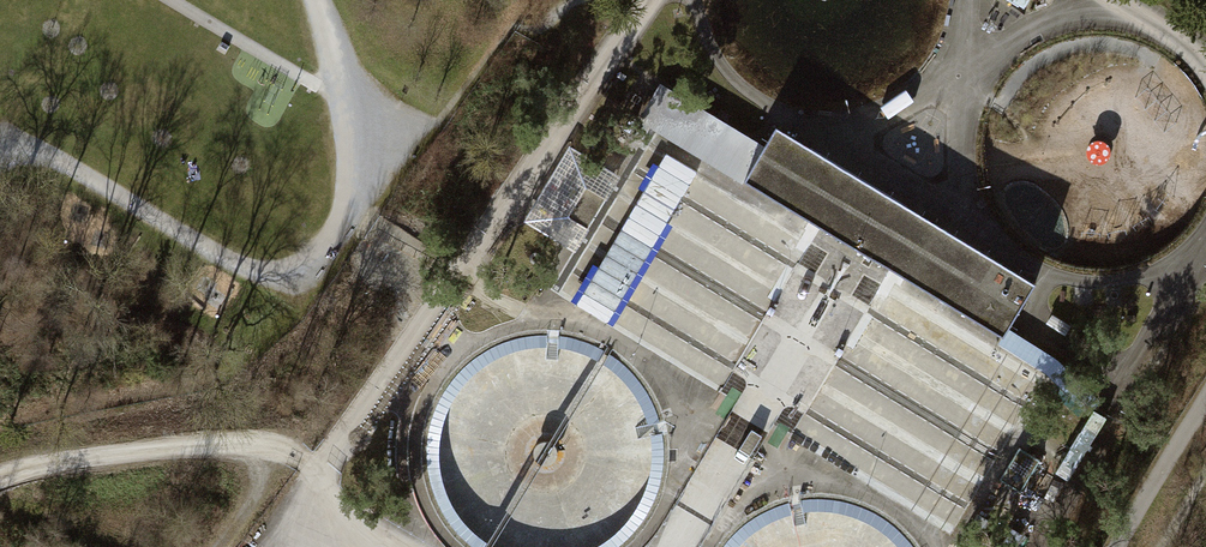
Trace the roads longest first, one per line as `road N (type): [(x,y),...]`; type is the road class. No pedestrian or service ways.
road 1 (track): [(0,136),(265,275),(302,277),(371,184),(314,0)]
road 2 (track): [(0,481),(55,467),(323,462)]
road 3 (track): [(1205,400),(1120,546)]

